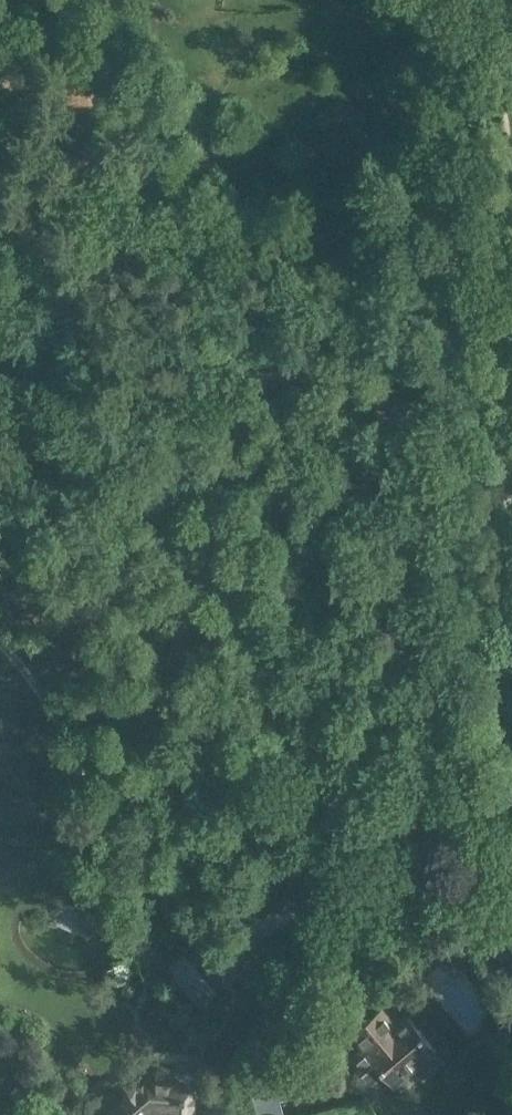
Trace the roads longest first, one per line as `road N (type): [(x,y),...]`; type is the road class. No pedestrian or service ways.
road 1 (track): [(511,529),(458,253),(426,0)]

